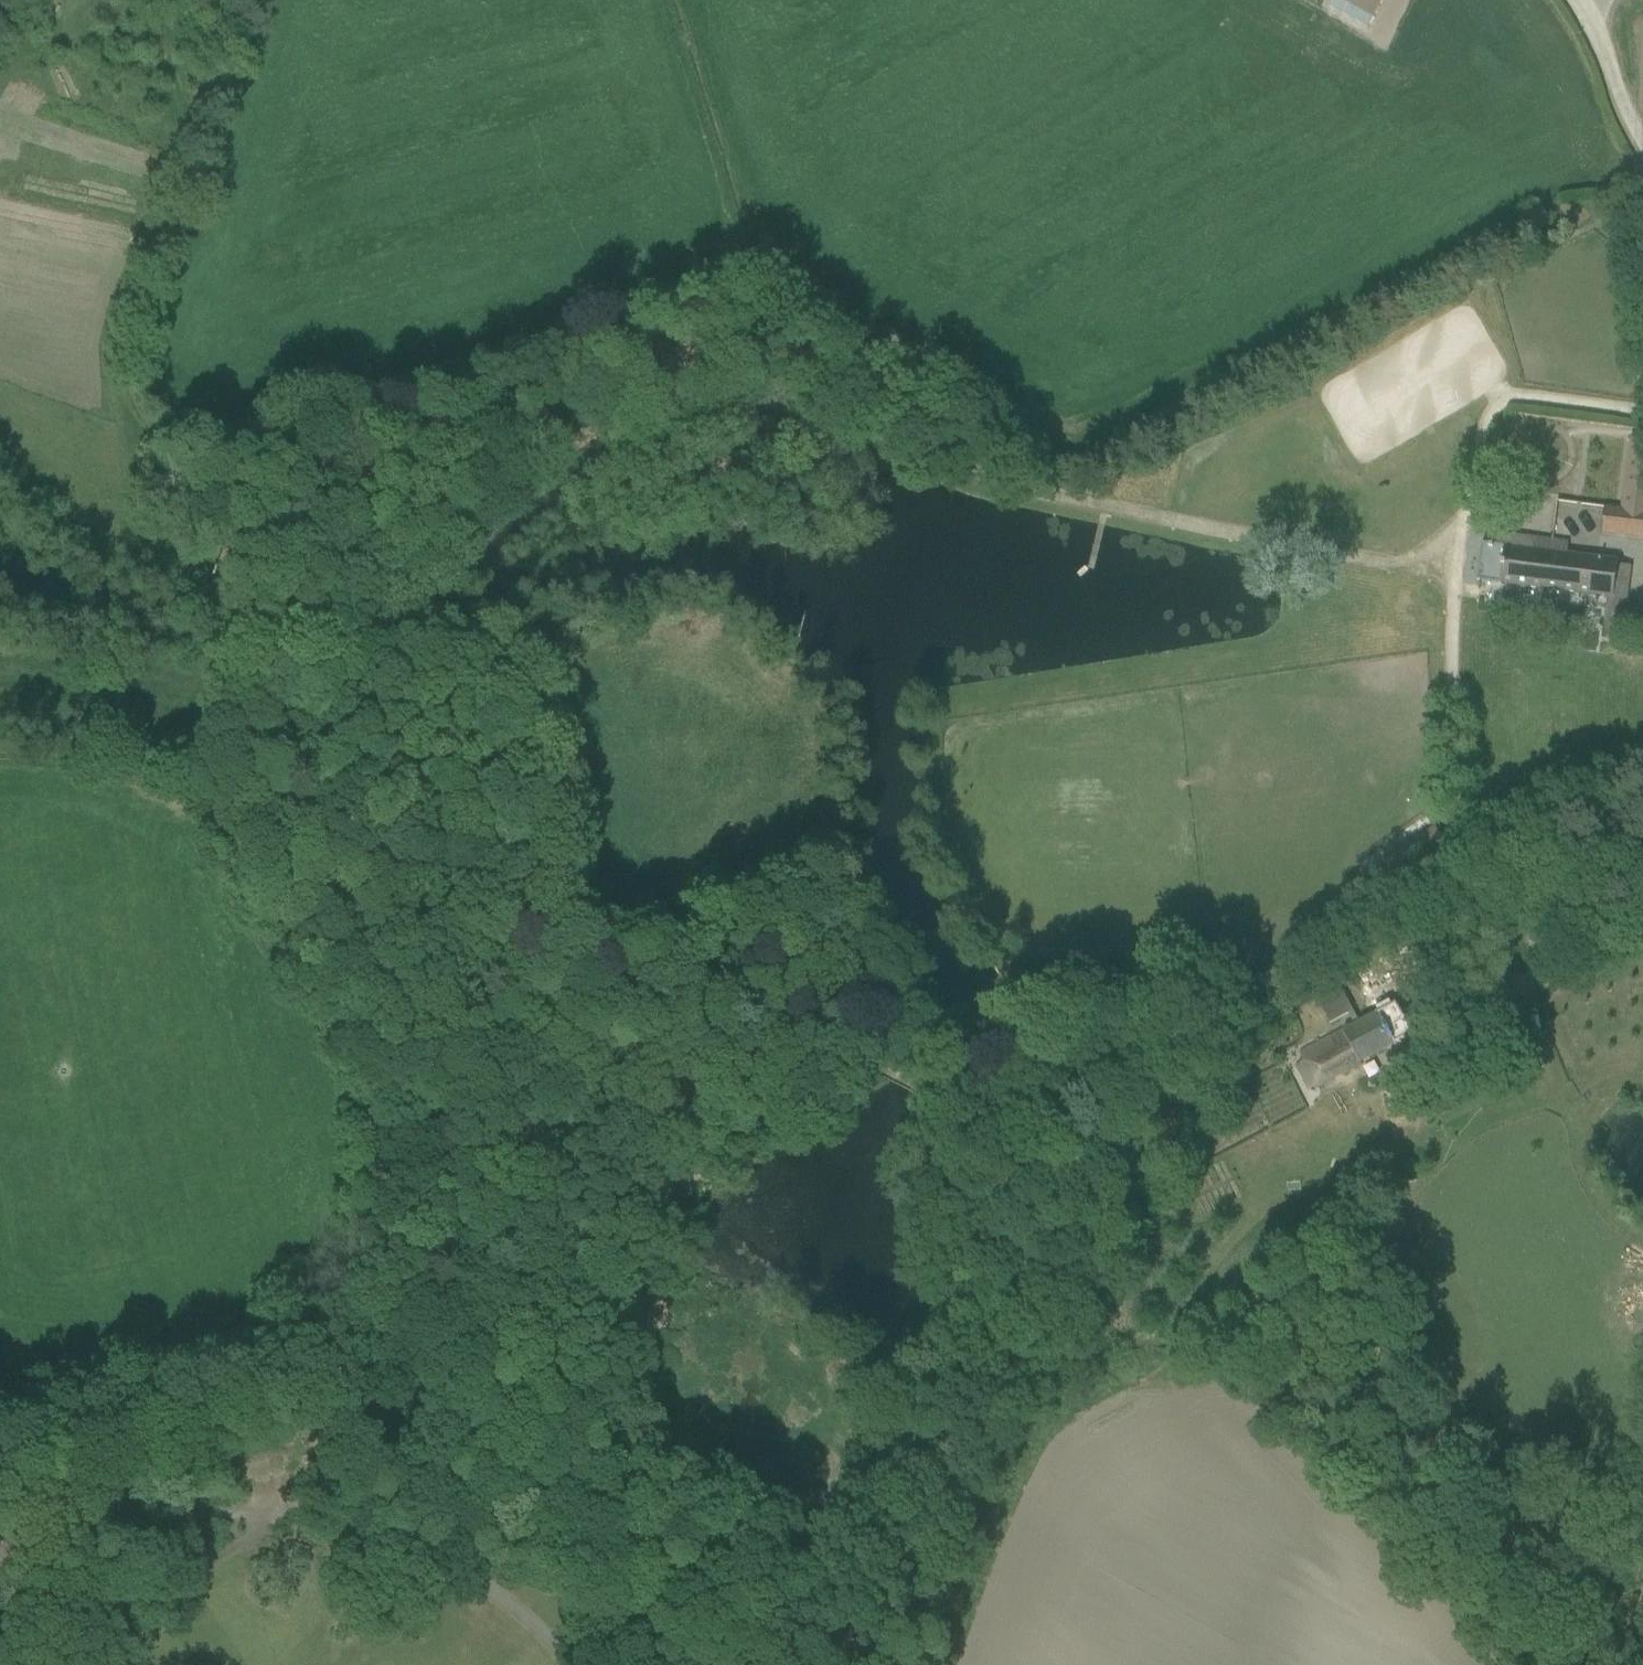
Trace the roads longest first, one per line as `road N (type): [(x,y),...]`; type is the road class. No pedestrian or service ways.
road 1 (unclassified): [(1585,0),(1642,139)]

